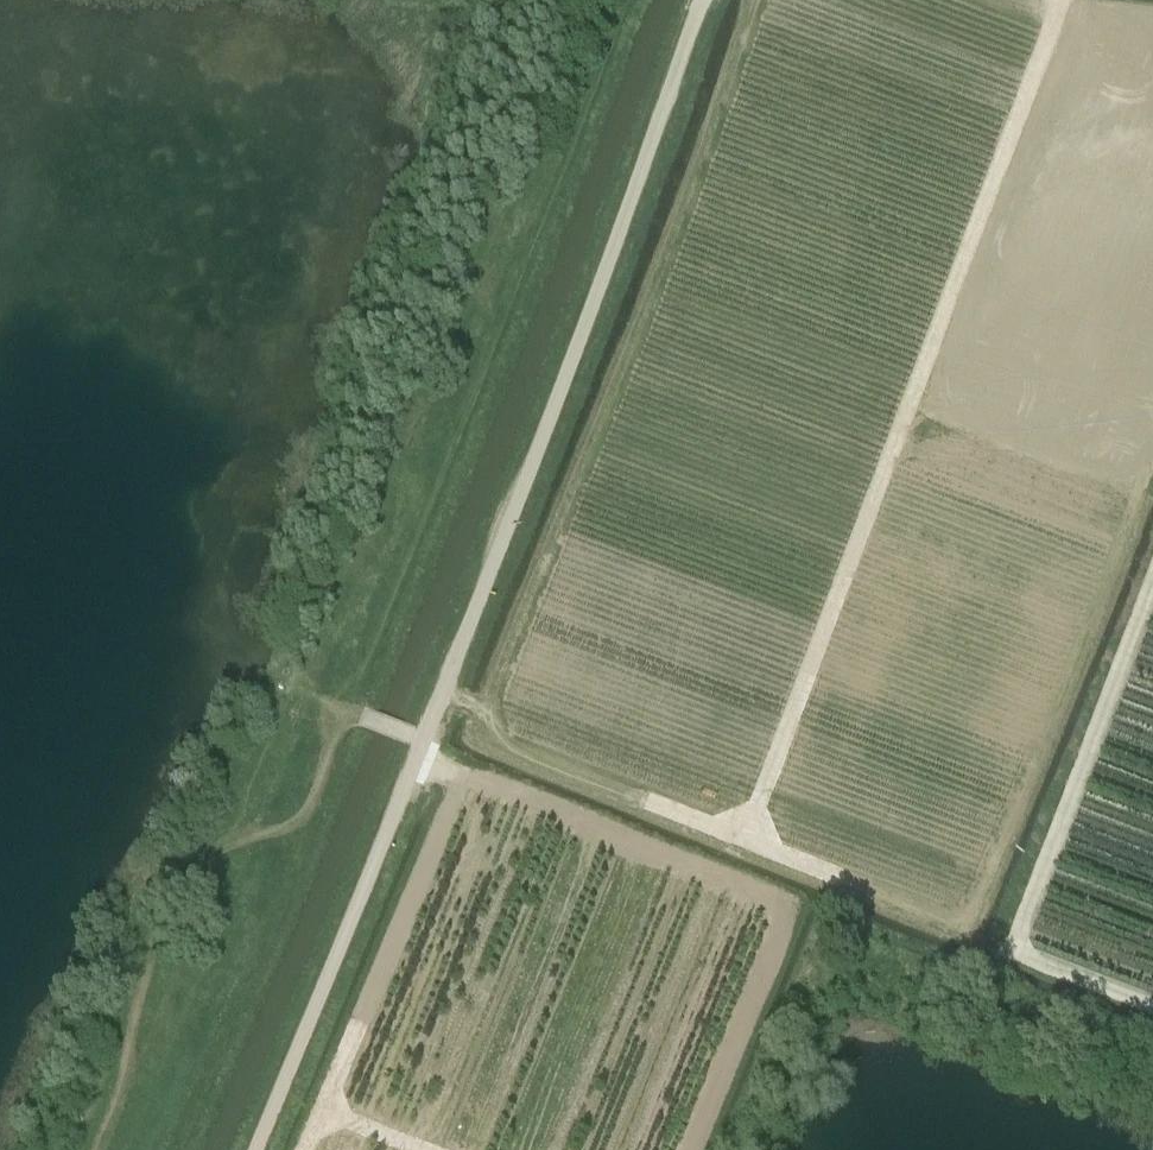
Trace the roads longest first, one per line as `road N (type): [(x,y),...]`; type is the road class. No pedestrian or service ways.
road 1 (unclassified): [(258,1149),(426,746),(706,0)]

